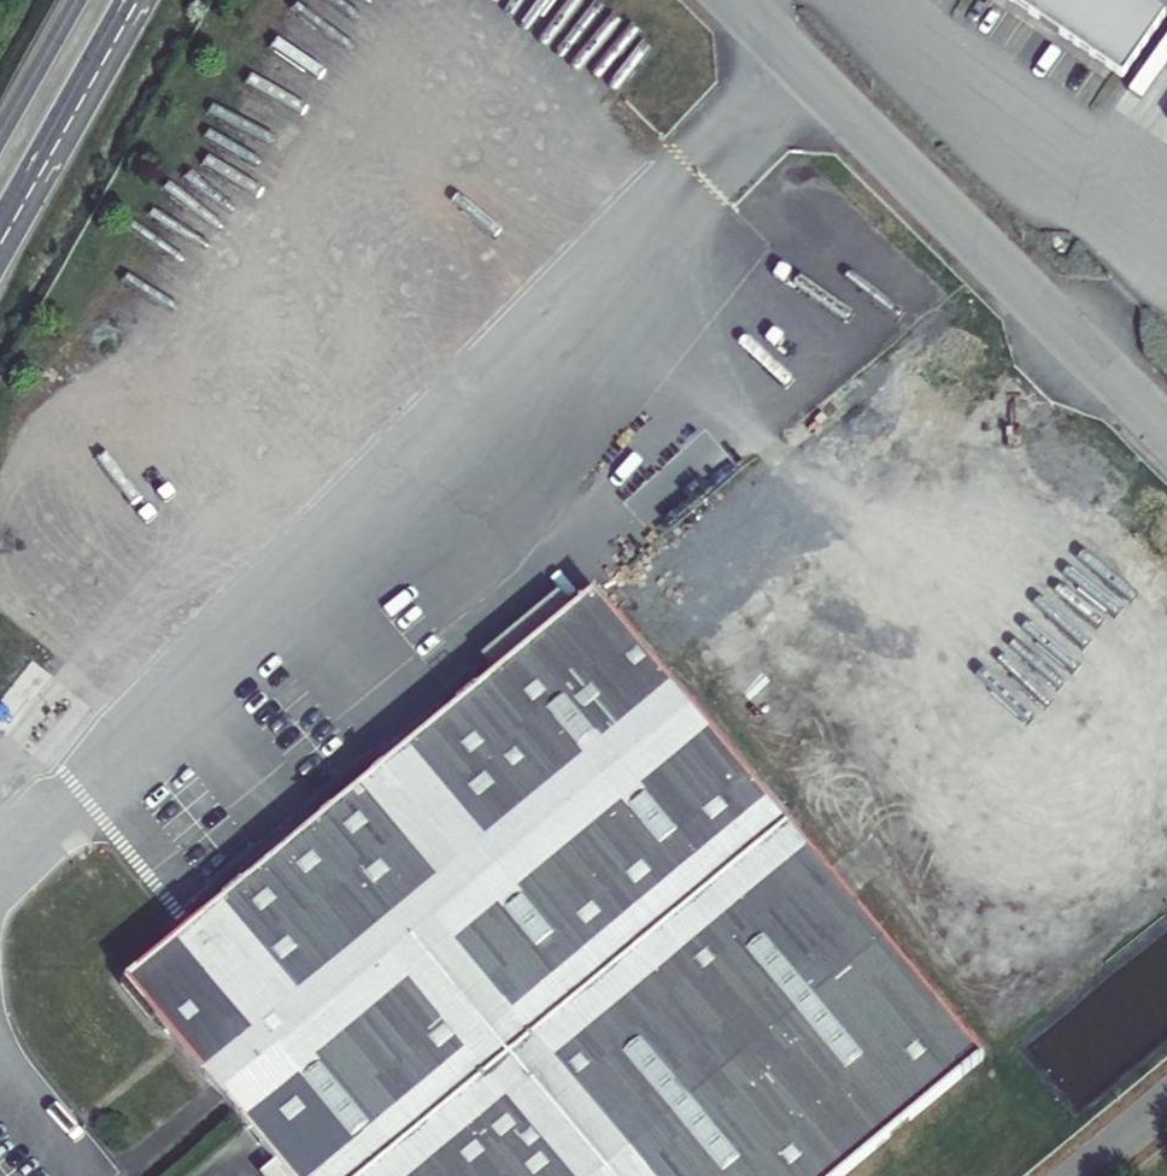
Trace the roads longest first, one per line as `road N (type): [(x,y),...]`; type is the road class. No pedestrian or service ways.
road 1 (unclassified): [(733,0),(1166,432)]
road 2 (primary): [(0,221),(125,0)]
road 3 (primary): [(76,0),(0,132)]

